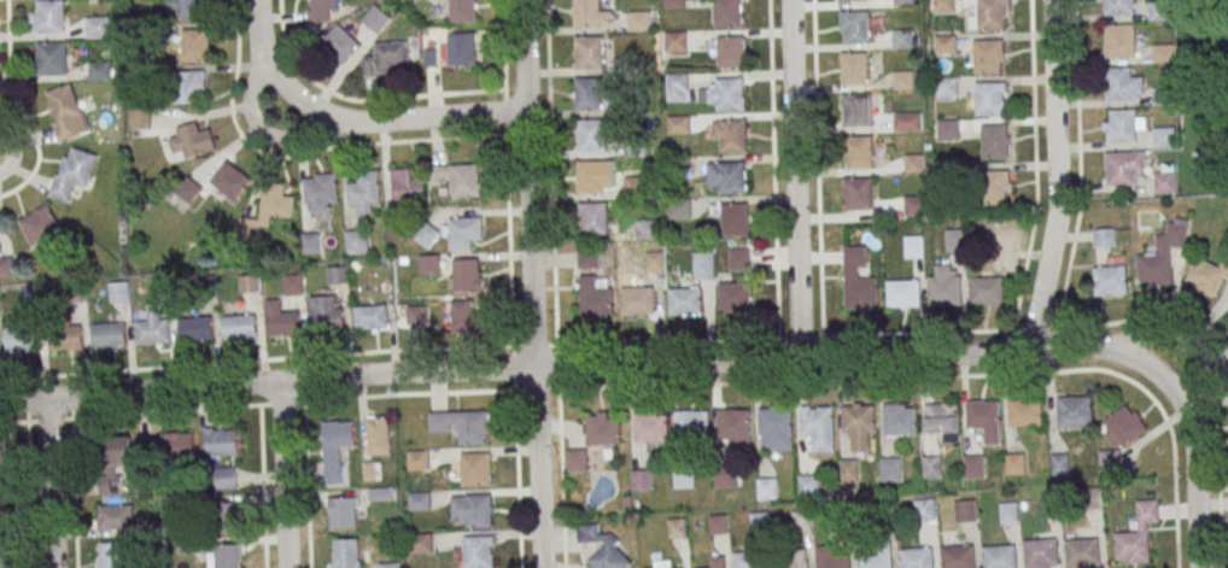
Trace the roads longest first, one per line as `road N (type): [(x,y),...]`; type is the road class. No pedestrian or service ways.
road 1 (residential): [(1183,409),(1157,375),(1103,350),(457,371),(0,402)]
road 2 (residential): [(533,369),(523,0)]
road 3 (residential): [(799,359),(789,0)]
road 4 (residential): [(1029,352),(1059,206),(1053,0)]
road 5 (residential): [(526,111),(345,121),(297,98)]
road 6 (residential): [(543,567),(533,369)]
road 7 (residential): [(287,567),(280,382)]
road 8 (residential): [(54,567),(48,398)]
road 9 (residential): [(1197,567),(1183,409)]
road 10 (residential): [(265,55),(252,81),(257,125),(299,136),(326,115)]

